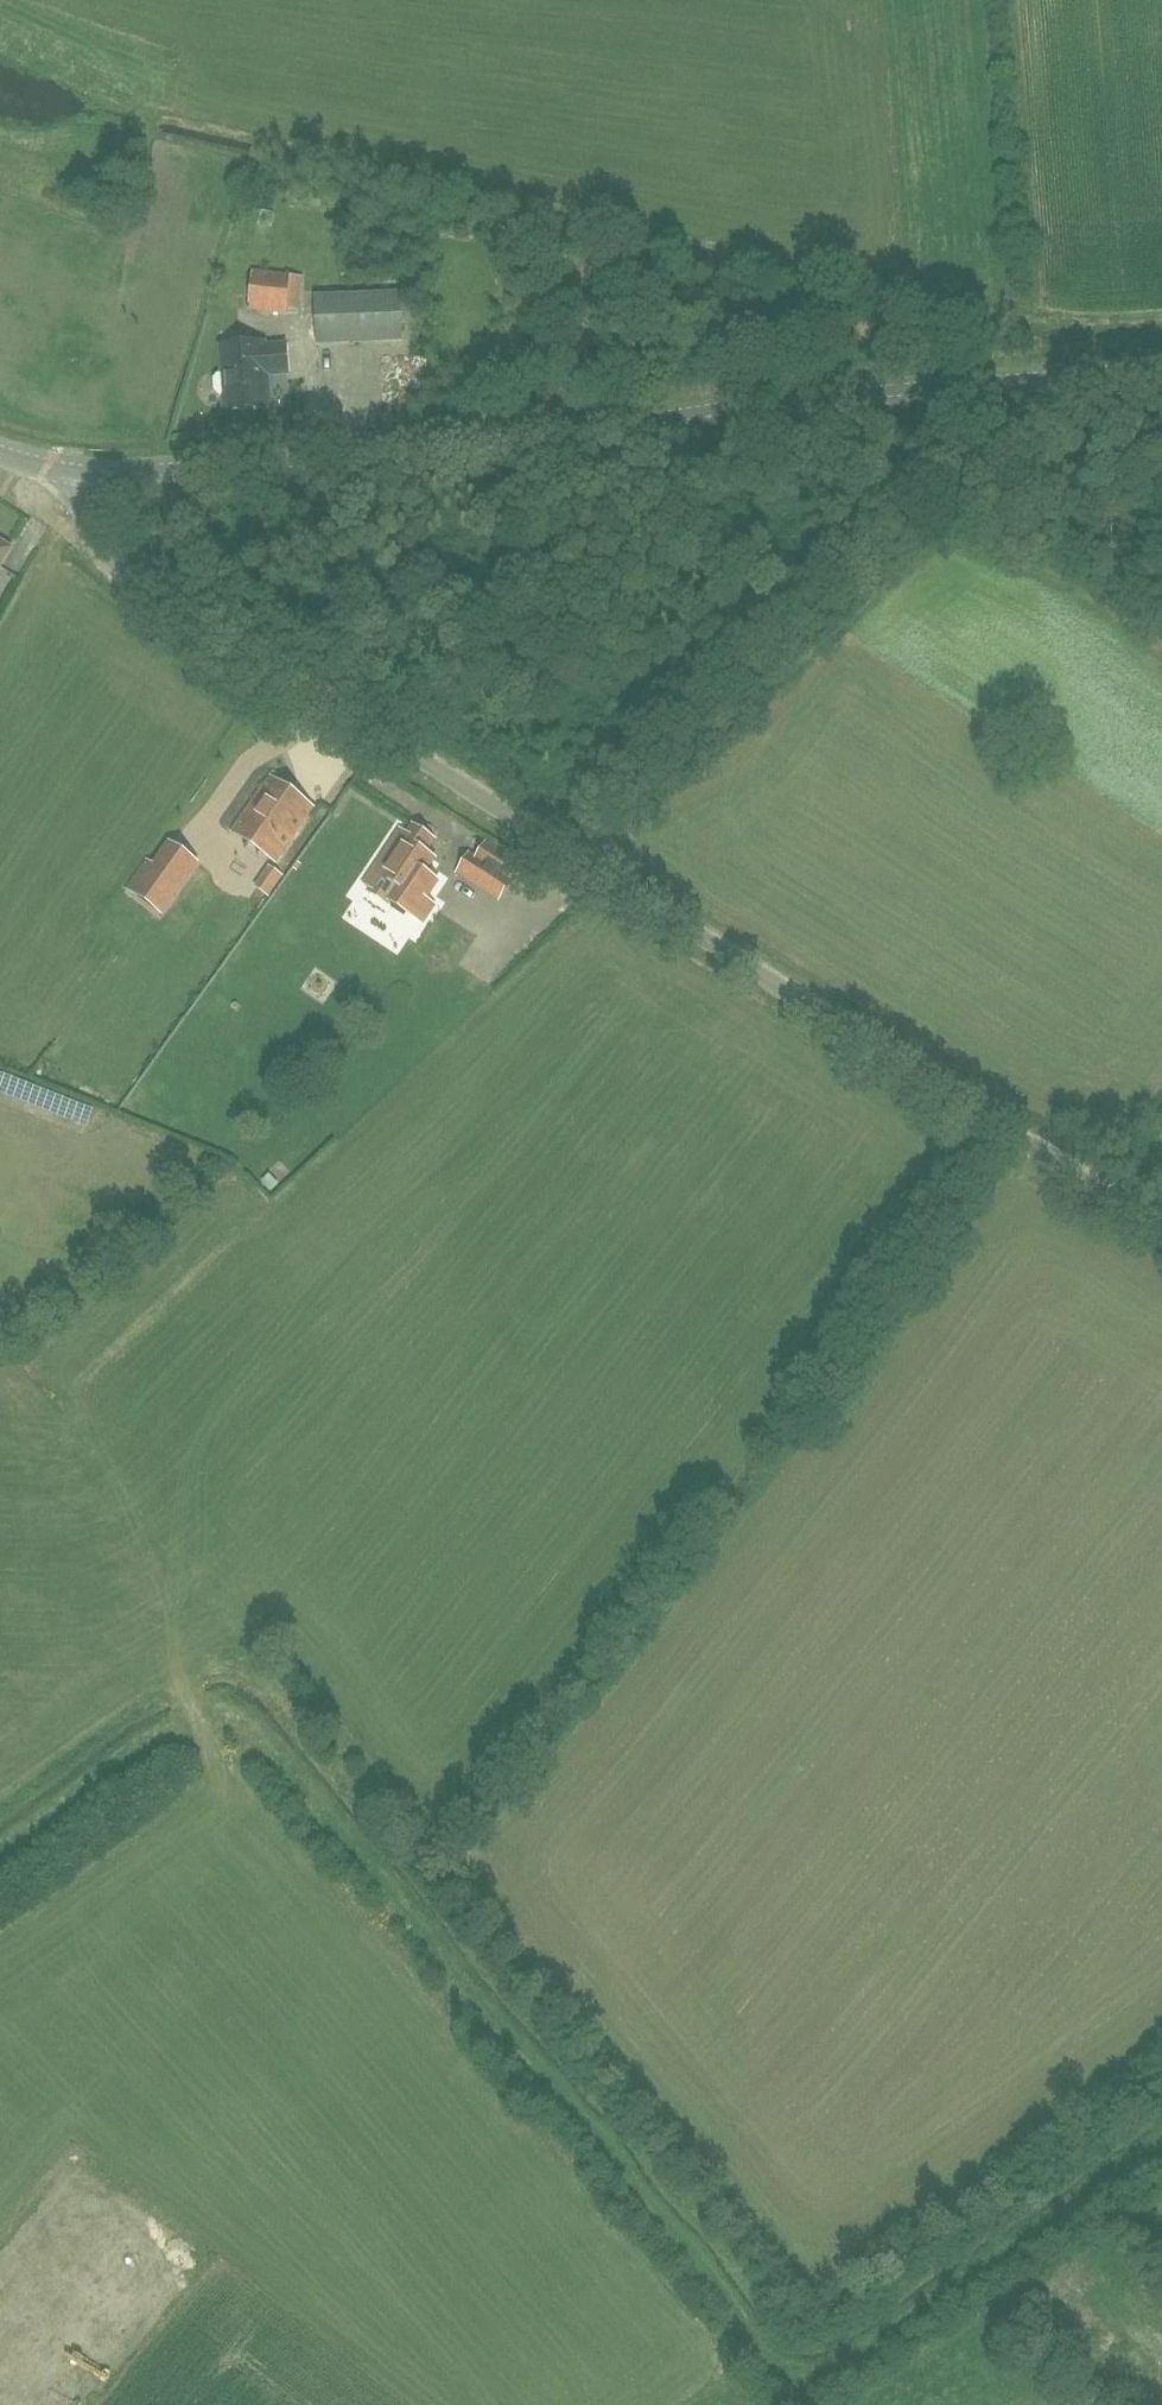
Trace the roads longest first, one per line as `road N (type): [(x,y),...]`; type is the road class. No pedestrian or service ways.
road 1 (unclassified): [(1161,1235),(124,575),(96,535),(79,472)]
road 2 (tertiary): [(79,472),(213,473),(389,456),(890,389),(1161,365)]

